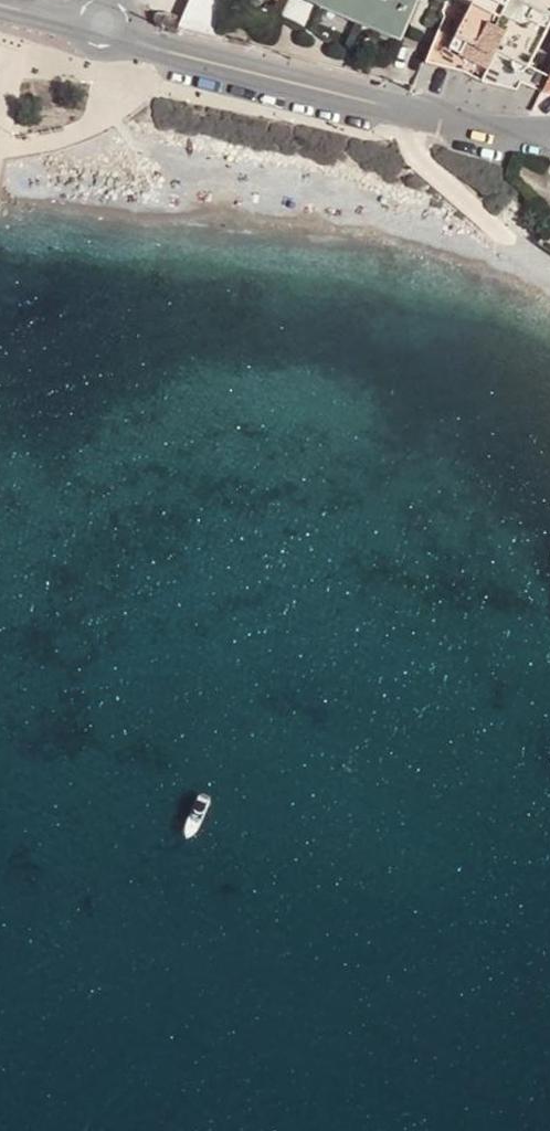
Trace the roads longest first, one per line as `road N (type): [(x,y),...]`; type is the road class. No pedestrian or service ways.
road 1 (residential): [(100,27),(518,133)]

